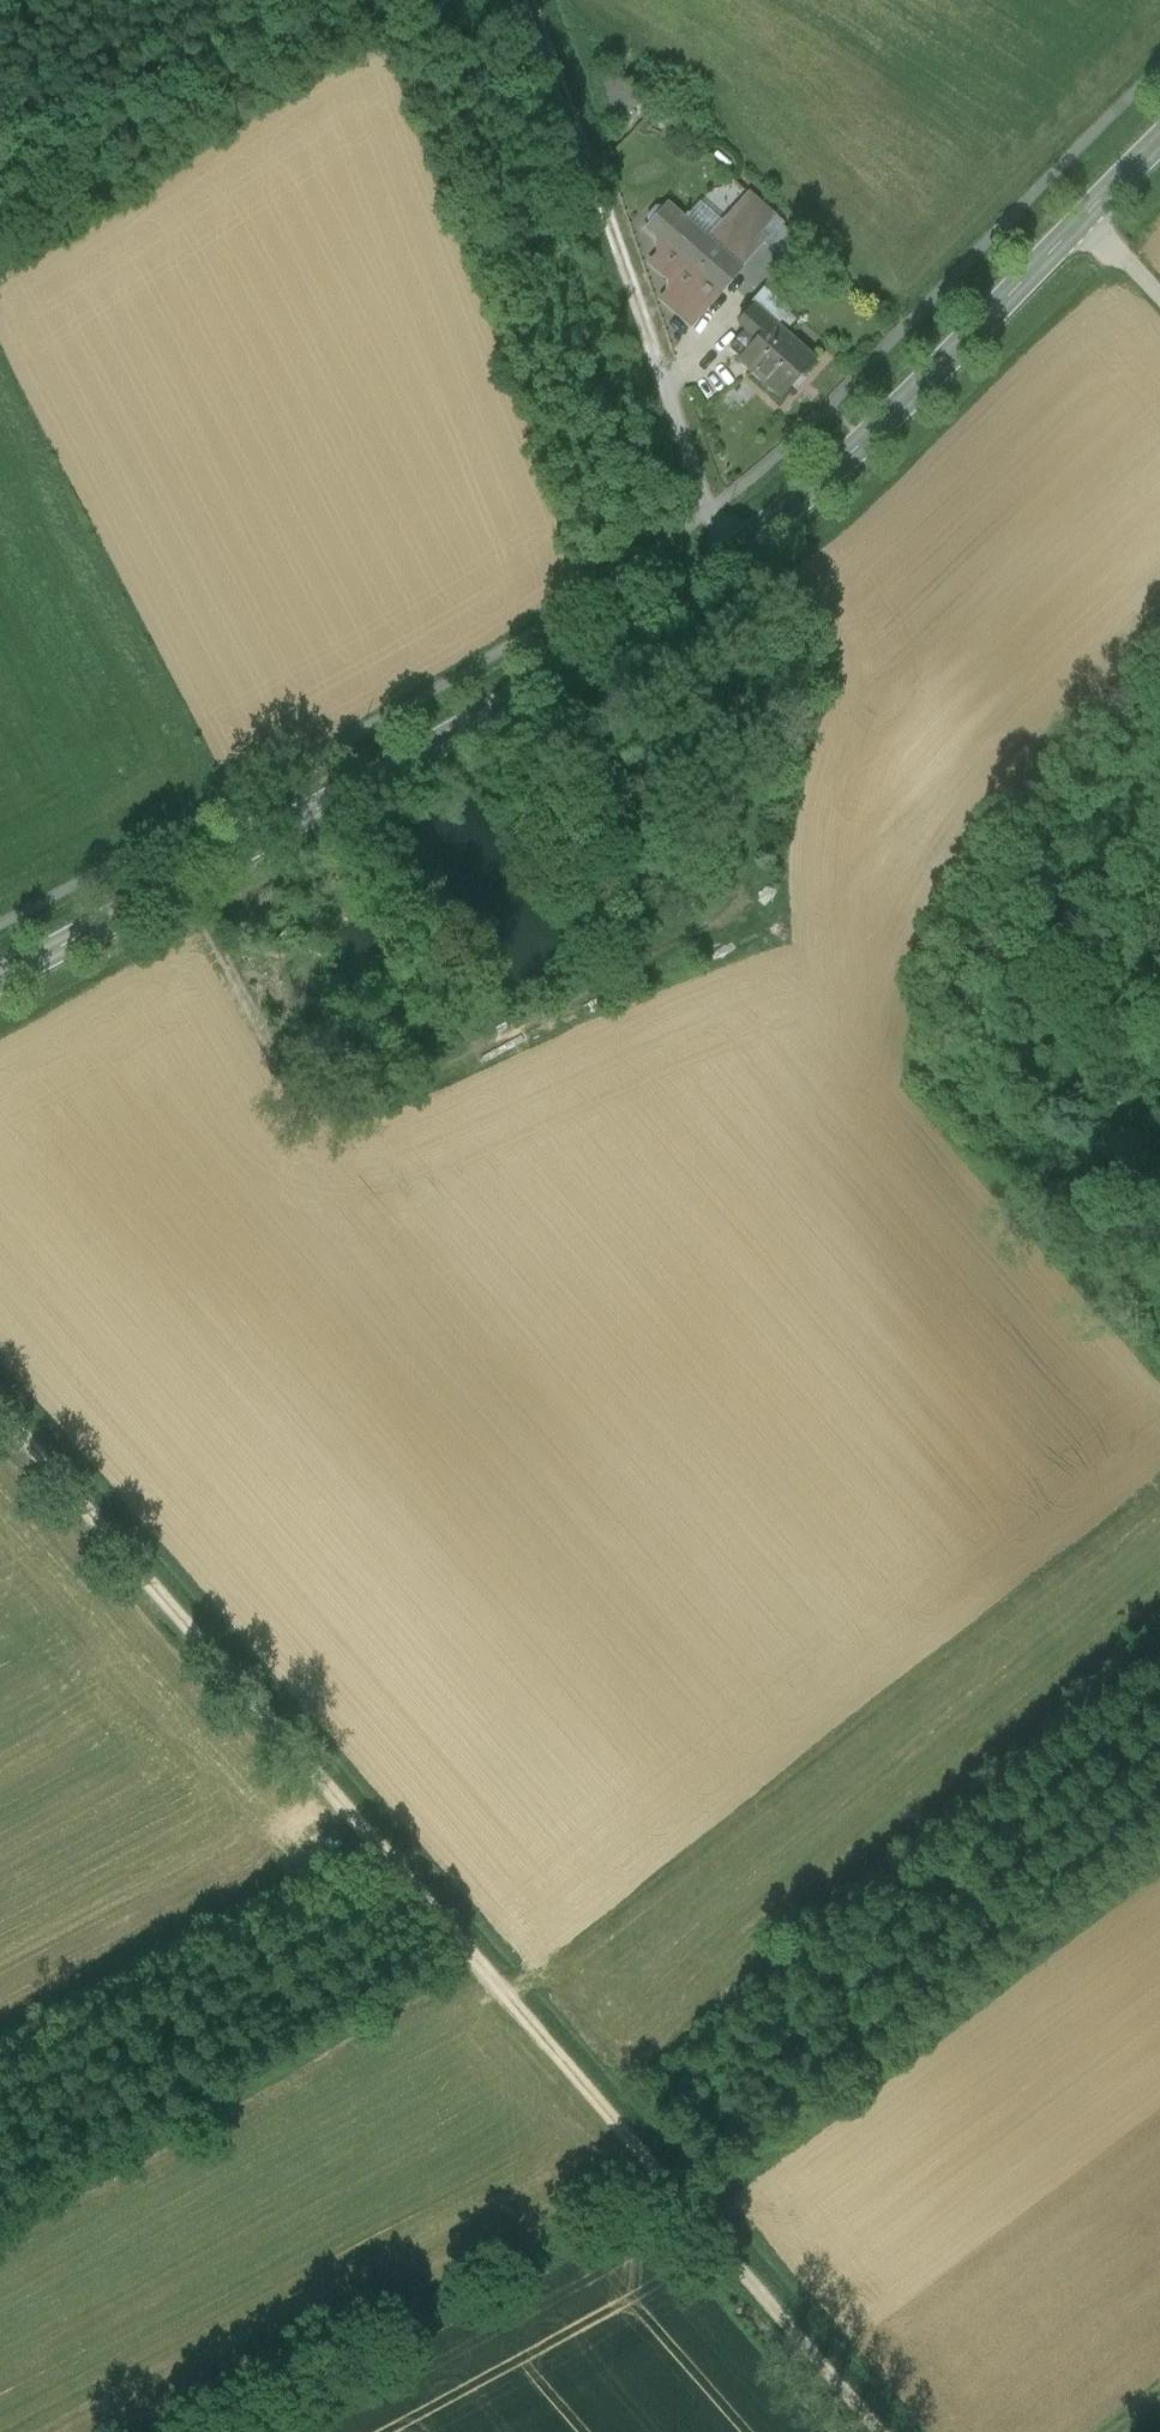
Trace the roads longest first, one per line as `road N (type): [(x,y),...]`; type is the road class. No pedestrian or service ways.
road 1 (track): [(0,1413),(880,2431)]
road 2 (tertiary): [(0,985),(732,566),(1094,223)]
road 3 (track): [(535,0),(591,150),(707,515)]

